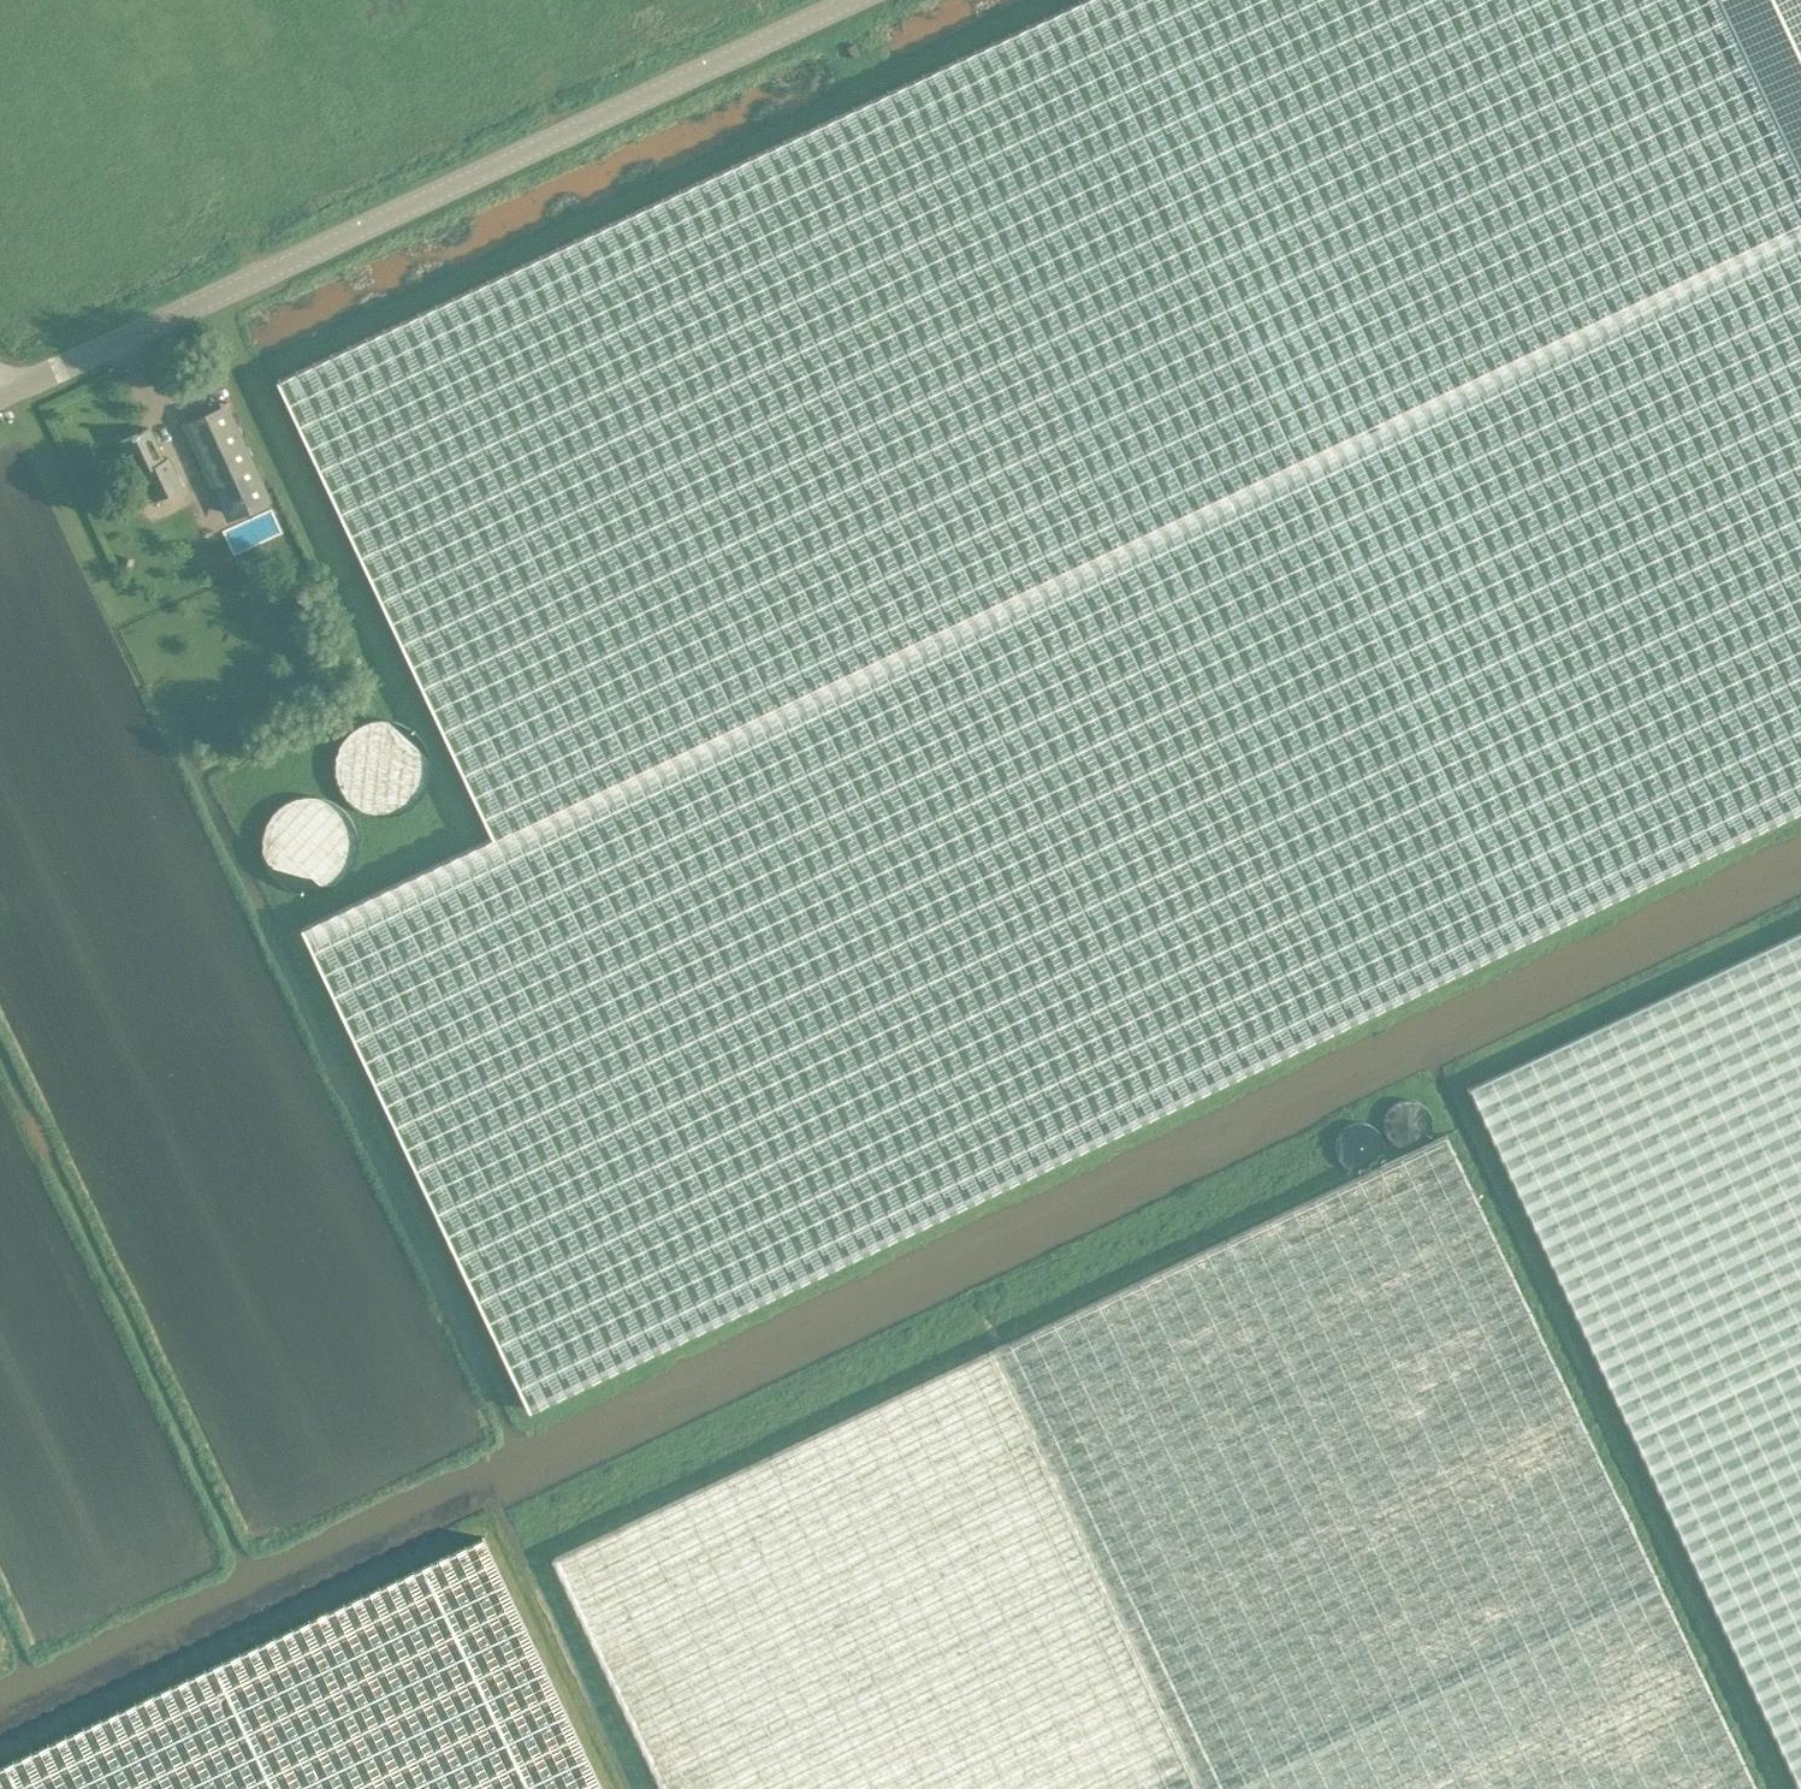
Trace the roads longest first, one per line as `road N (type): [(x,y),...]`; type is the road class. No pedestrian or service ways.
road 1 (unclassified): [(0,389),(826,0)]

